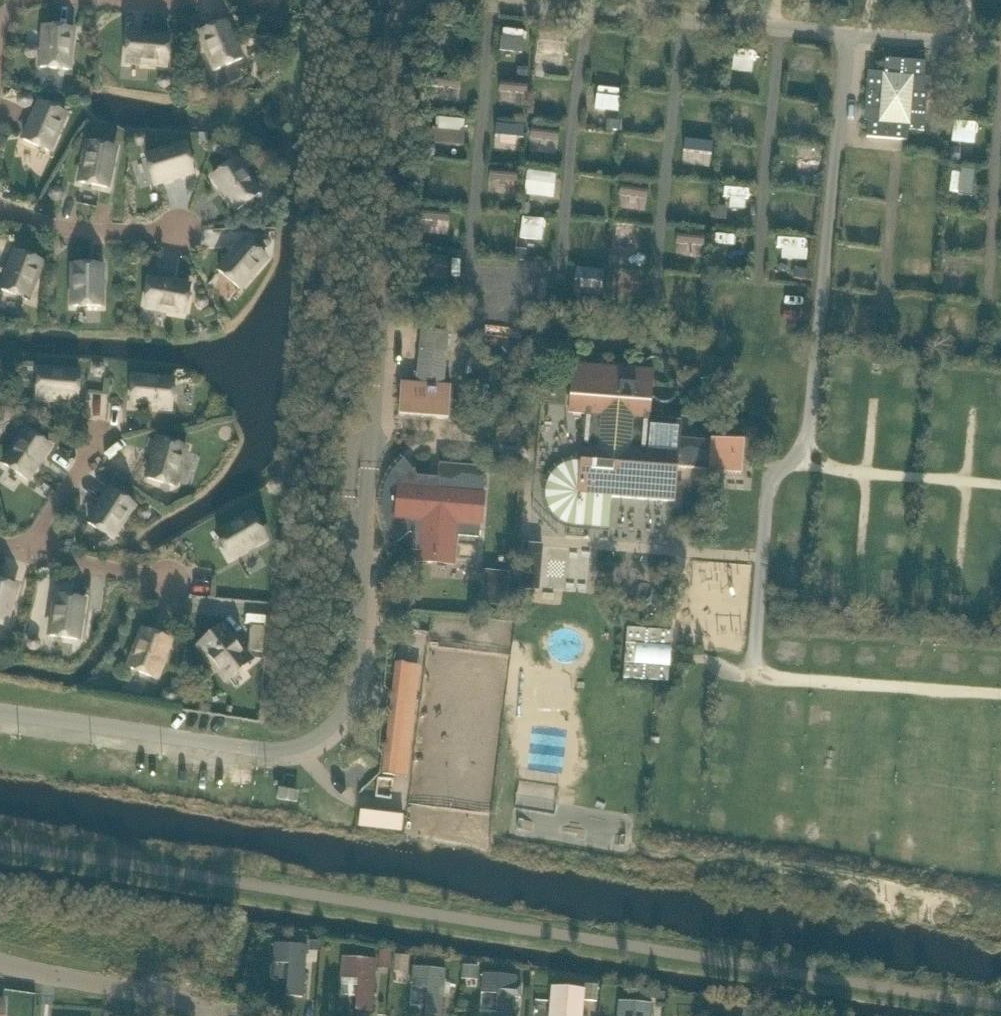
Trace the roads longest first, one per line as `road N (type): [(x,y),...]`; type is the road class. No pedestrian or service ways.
road 1 (residential): [(194,1015),(0,962)]

